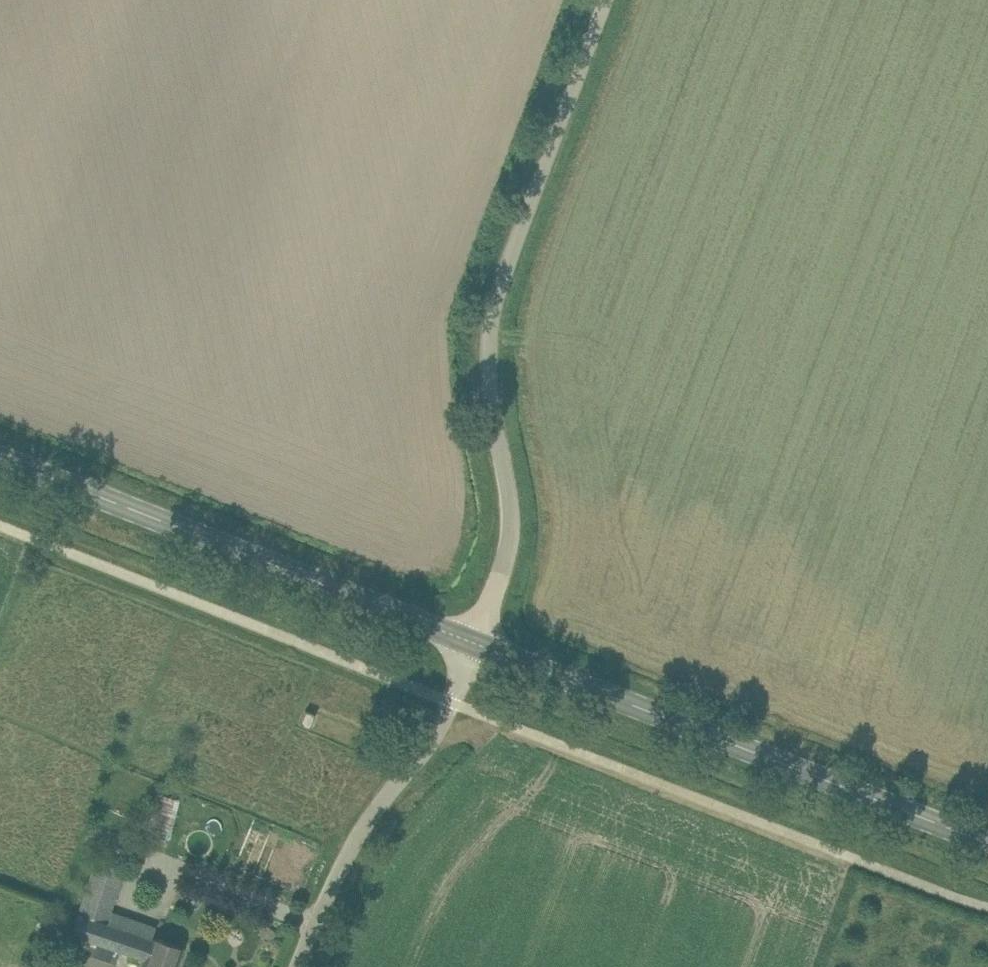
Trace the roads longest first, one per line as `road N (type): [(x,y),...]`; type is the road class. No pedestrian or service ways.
road 1 (unclassified): [(471,646),(514,537),(491,367),(495,309),(606,0)]
road 2 (tertiary): [(987,850),(471,646)]
road 3 (tertiary): [(471,646),(0,461)]
road 4 (unclassified): [(299,966),(356,839),(431,747),(471,646)]

